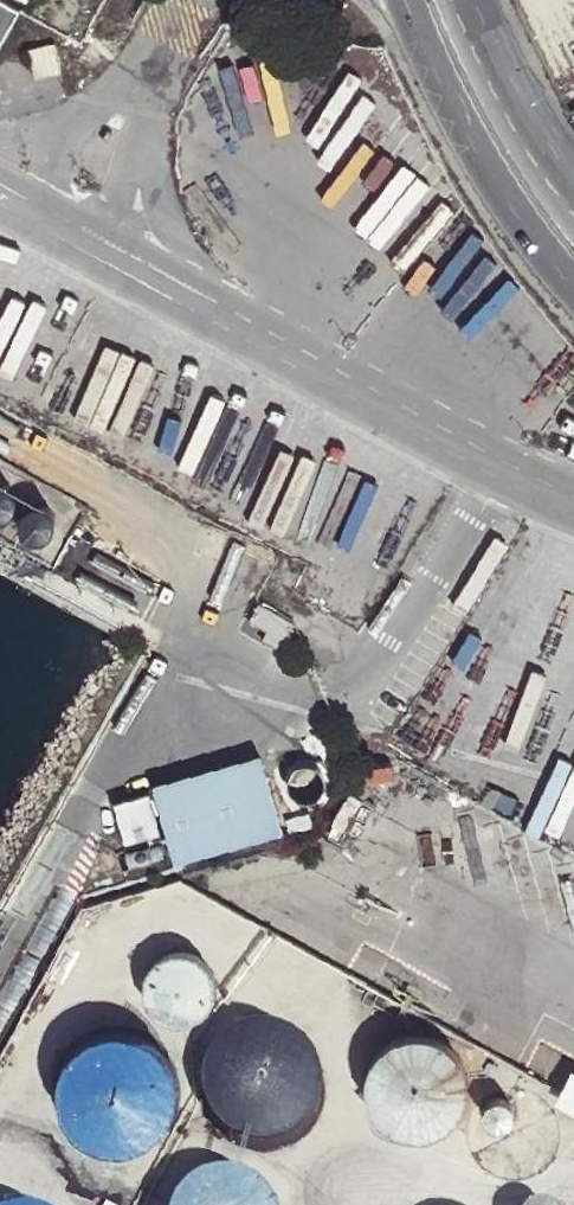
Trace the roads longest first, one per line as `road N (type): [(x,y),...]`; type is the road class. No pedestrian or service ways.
road 1 (primary): [(407,0),(485,171),(573,287)]
road 2 (primary): [(573,170),(511,76),(479,0)]

